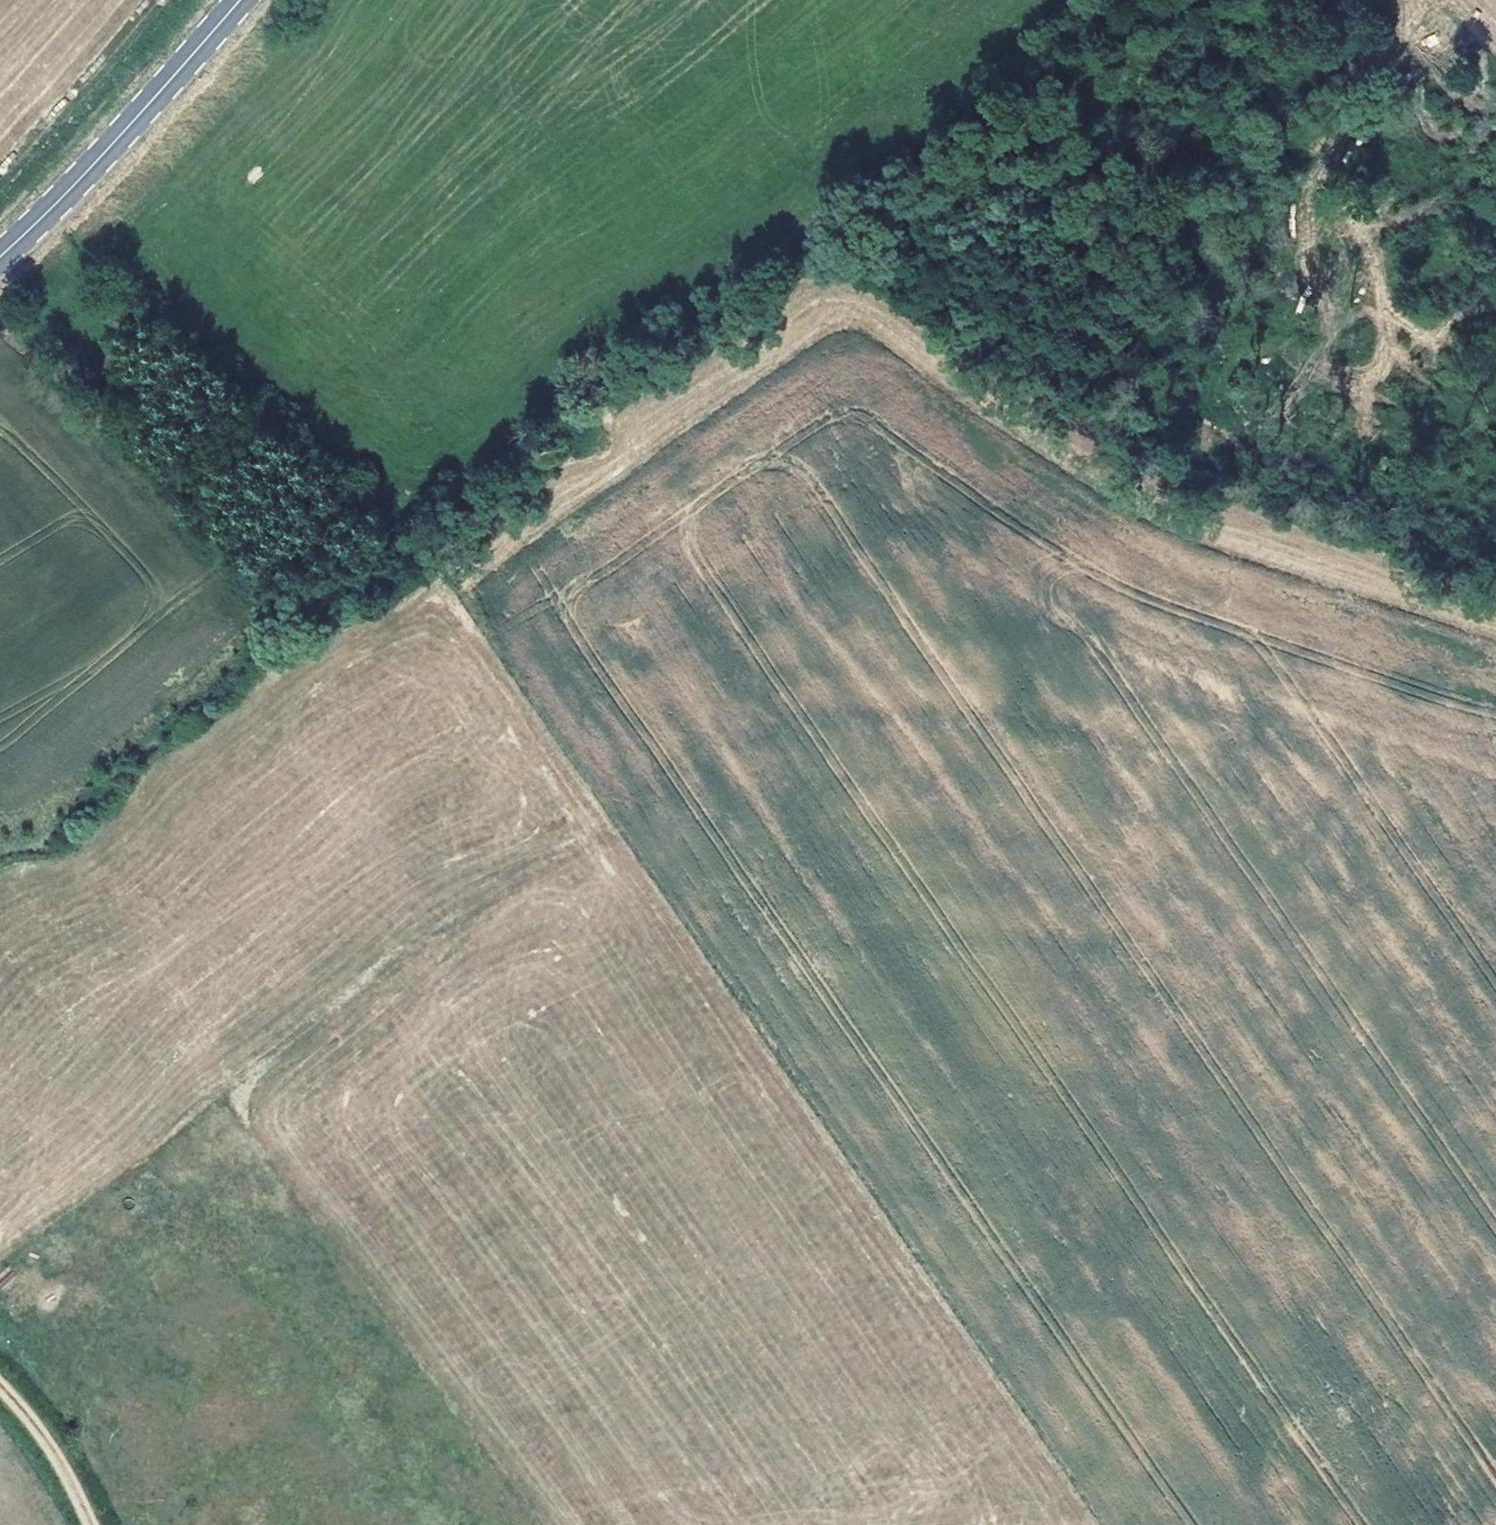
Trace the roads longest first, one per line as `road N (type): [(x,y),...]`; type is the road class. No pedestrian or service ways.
road 1 (secondary): [(239,0),(0,258)]
road 2 (track): [(0,1395),(38,1426),(83,1524)]

